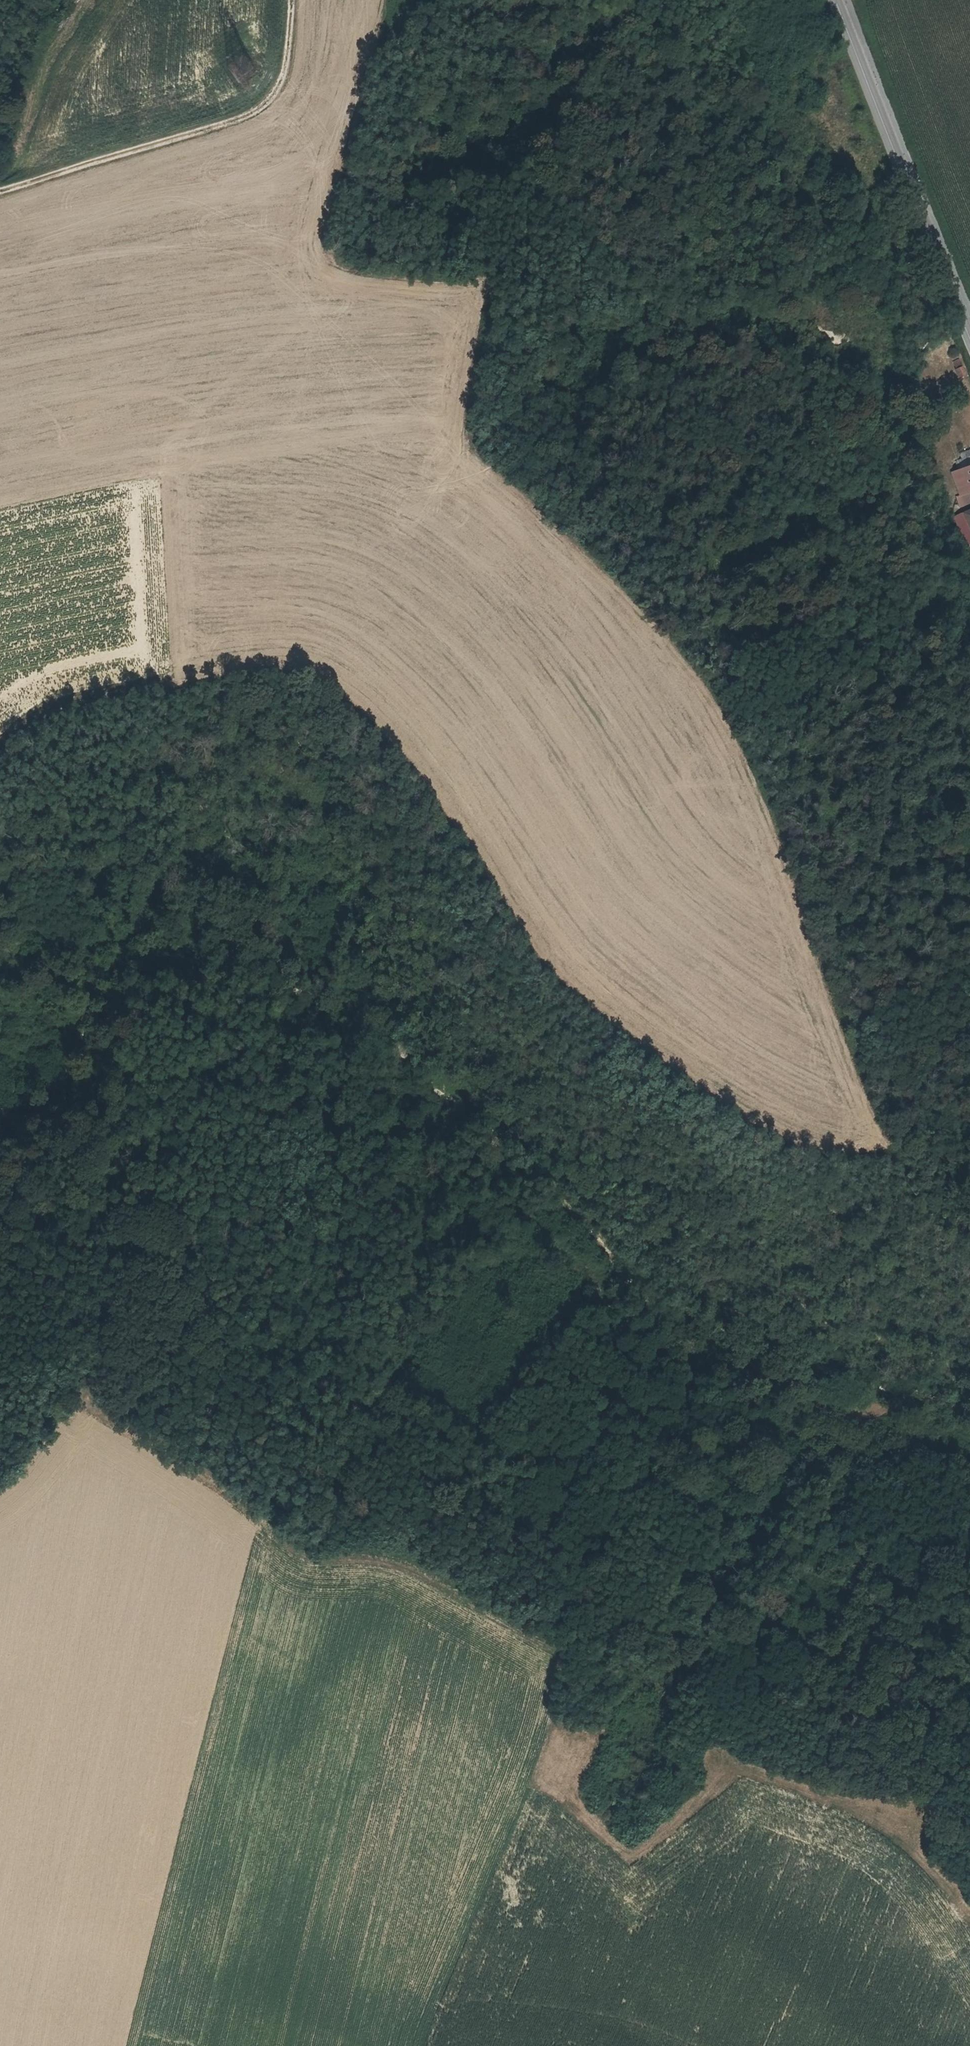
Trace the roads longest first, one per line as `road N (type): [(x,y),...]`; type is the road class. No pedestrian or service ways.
road 1 (track): [(290,0),(280,83),(271,102),(247,117),(0,192)]
road 2 (secondary): [(969,337),(836,0)]

